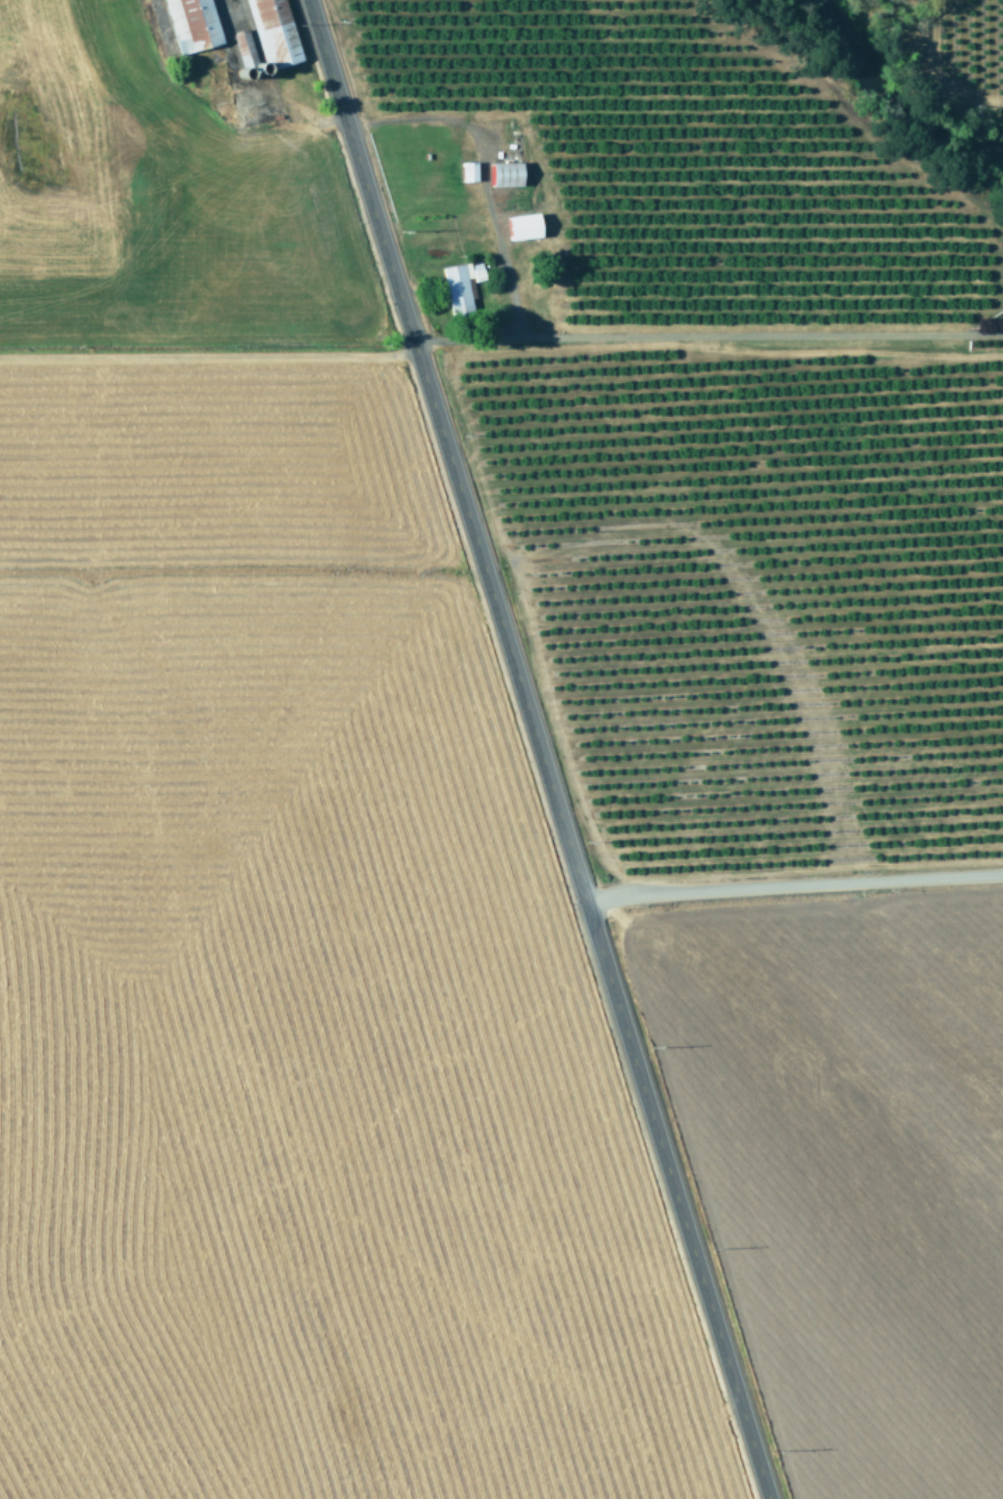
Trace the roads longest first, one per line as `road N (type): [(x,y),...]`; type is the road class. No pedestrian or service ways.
road 1 (tertiary): [(582,897),(309,0)]
road 2 (tertiary): [(765,1498),(582,897)]

